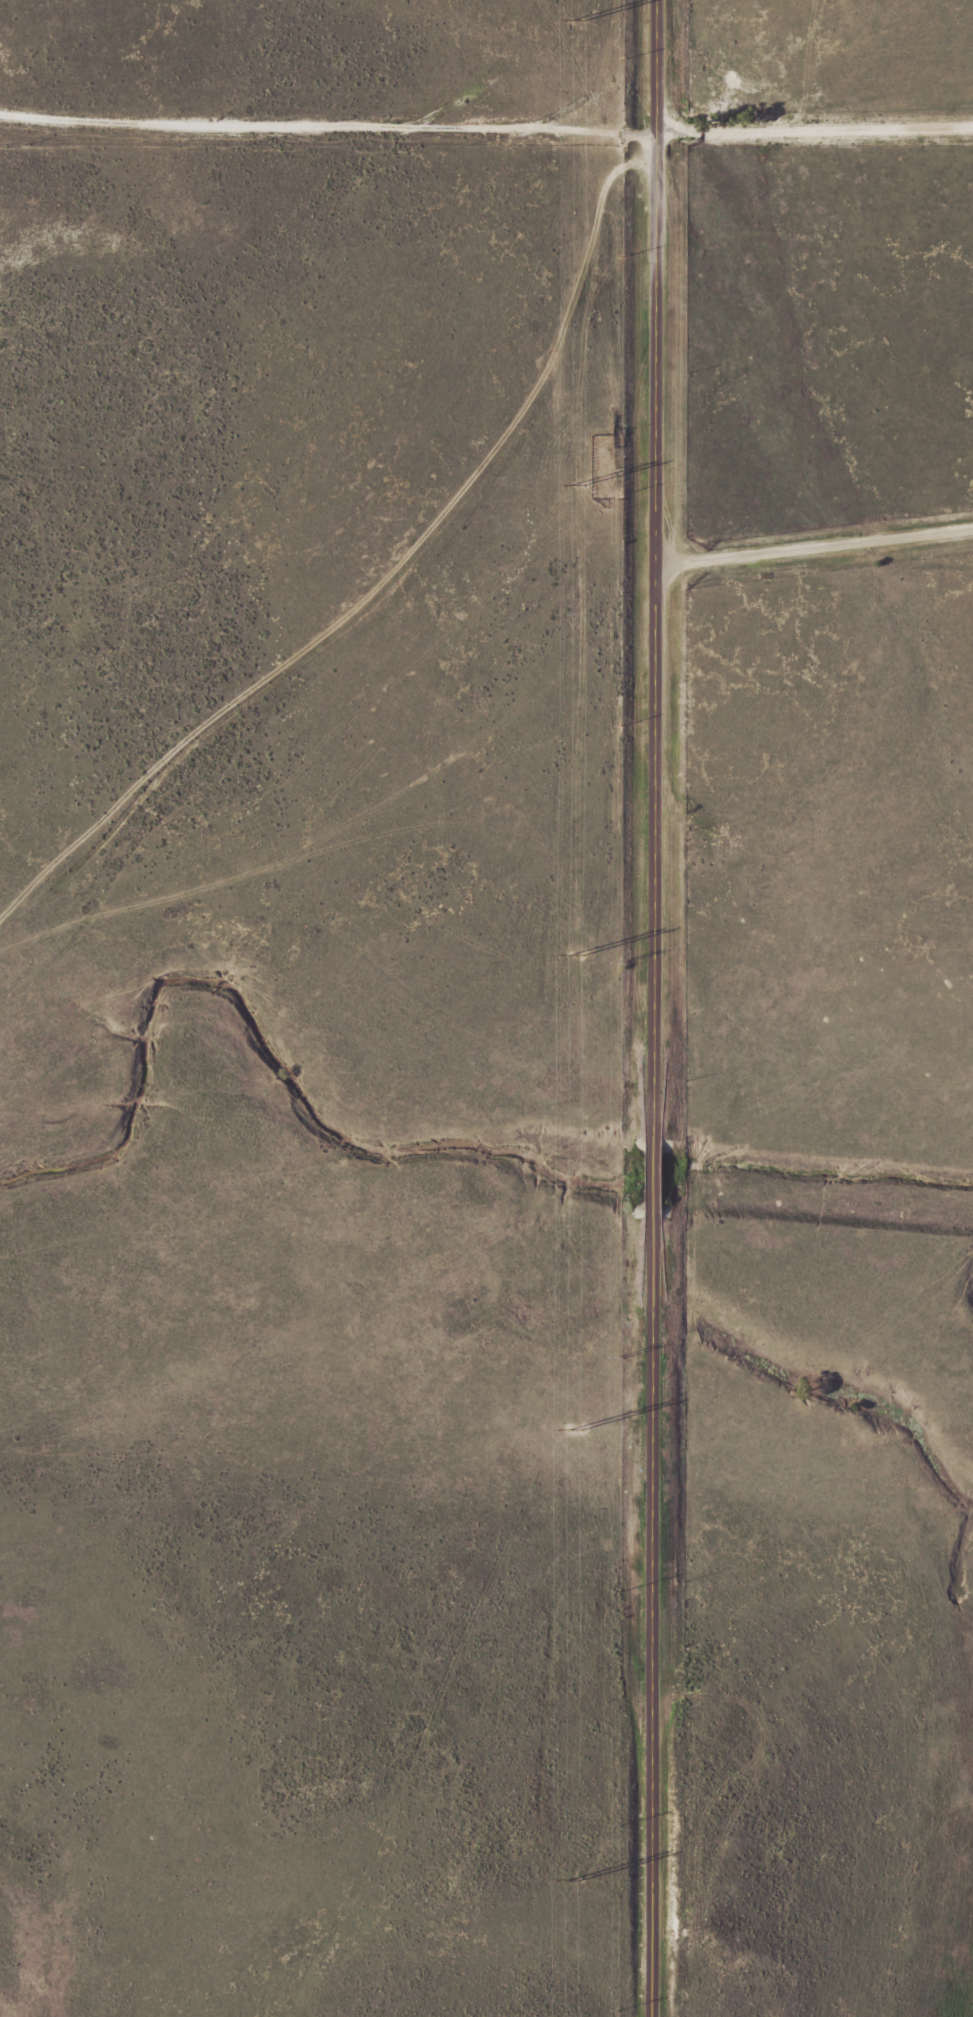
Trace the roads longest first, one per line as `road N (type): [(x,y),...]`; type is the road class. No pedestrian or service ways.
road 1 (secondary): [(656,2016),(659,0)]

